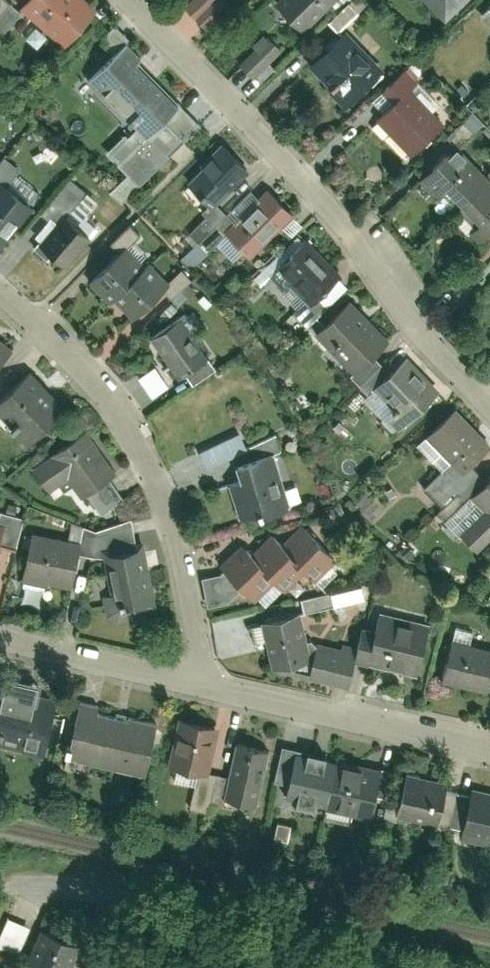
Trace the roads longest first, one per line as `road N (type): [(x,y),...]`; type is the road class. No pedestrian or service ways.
road 1 (residential): [(124,0),(300,174),(443,361),(489,407)]
road 2 (residential): [(208,686),(181,550),(149,461),(74,358),(0,290)]
road 3 (residential): [(417,967),(78,873),(0,875)]
road 4 (residential): [(489,752),(208,686)]
road 5 (residential): [(208,686),(0,638)]

